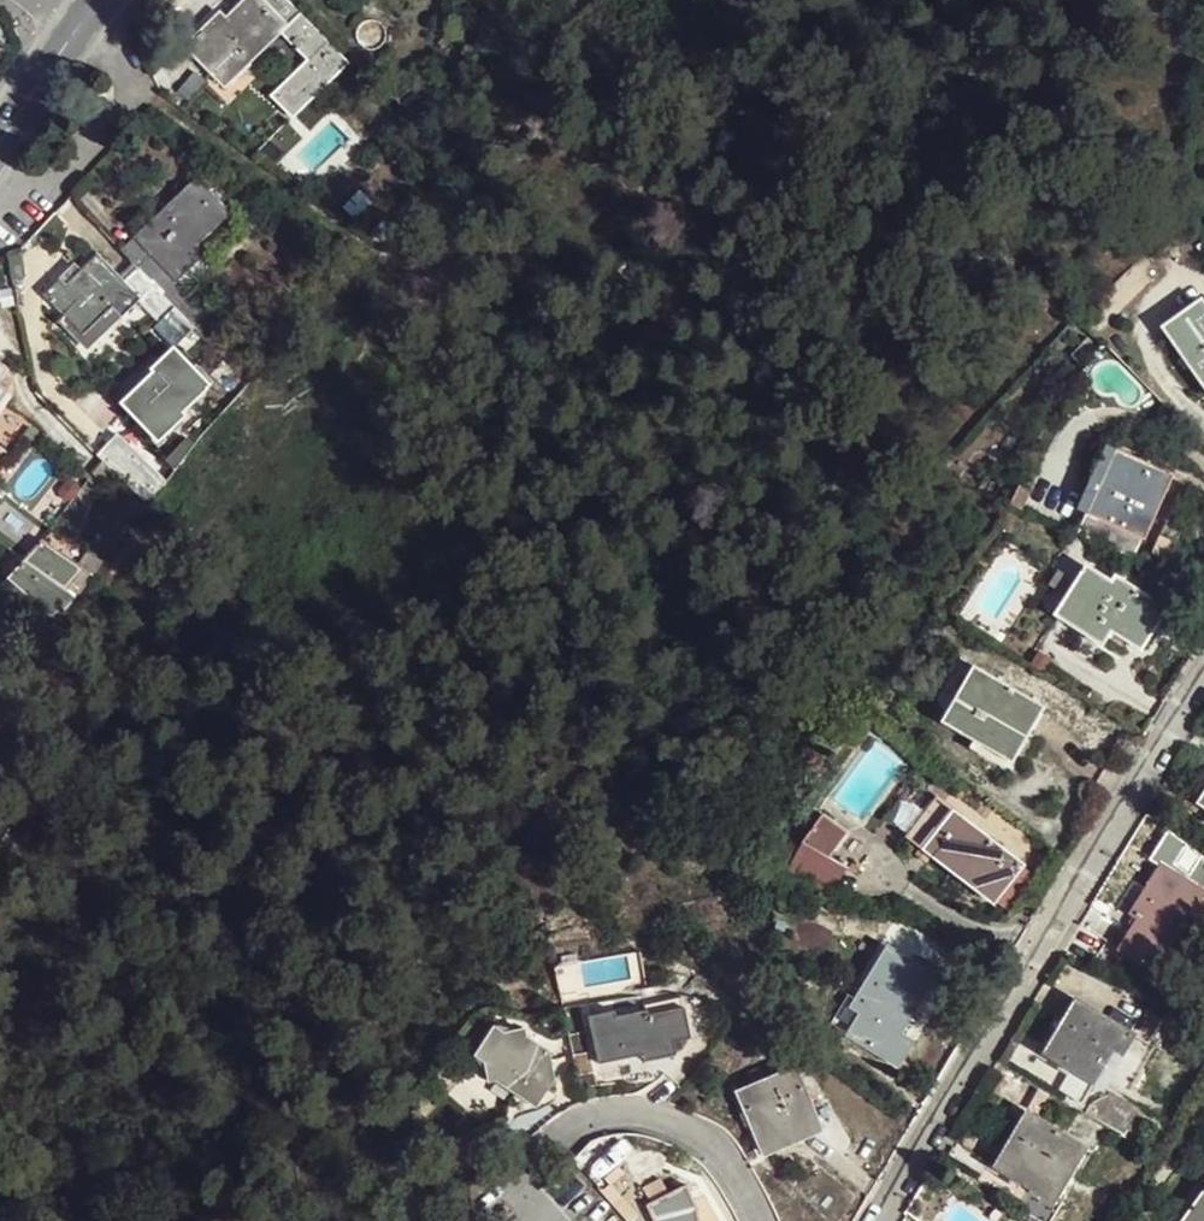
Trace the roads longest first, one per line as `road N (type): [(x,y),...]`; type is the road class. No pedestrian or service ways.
road 1 (residential): [(879,1220),(1203,674)]
road 2 (residential): [(762,1220),(745,1184),(709,1142),(661,1116),(607,1113),(532,1166),(531,1202),(545,1220)]
road 3 (secondary): [(0,136),(76,19)]

